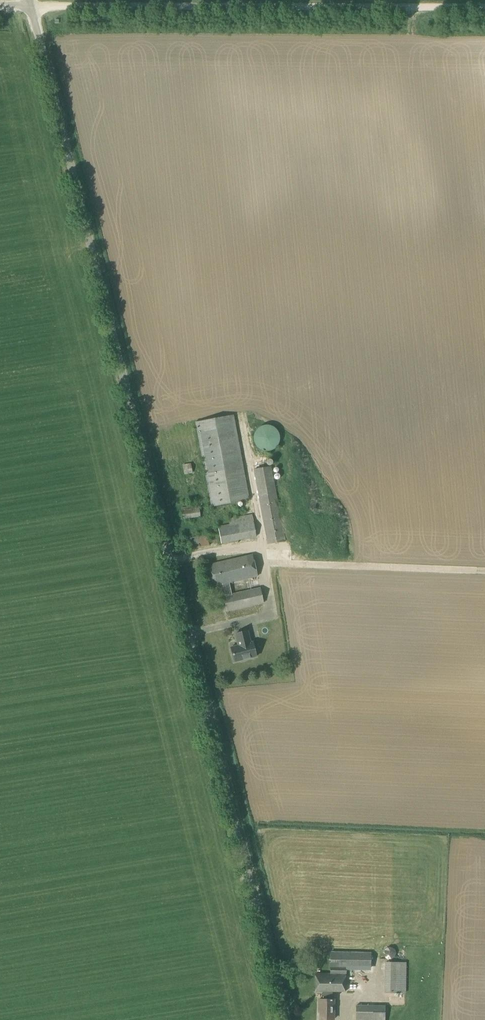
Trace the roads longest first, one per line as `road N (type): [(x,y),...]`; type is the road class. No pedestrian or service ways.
road 1 (unclassified): [(281,1019),(30,6)]
road 2 (track): [(30,6),(484,8)]

